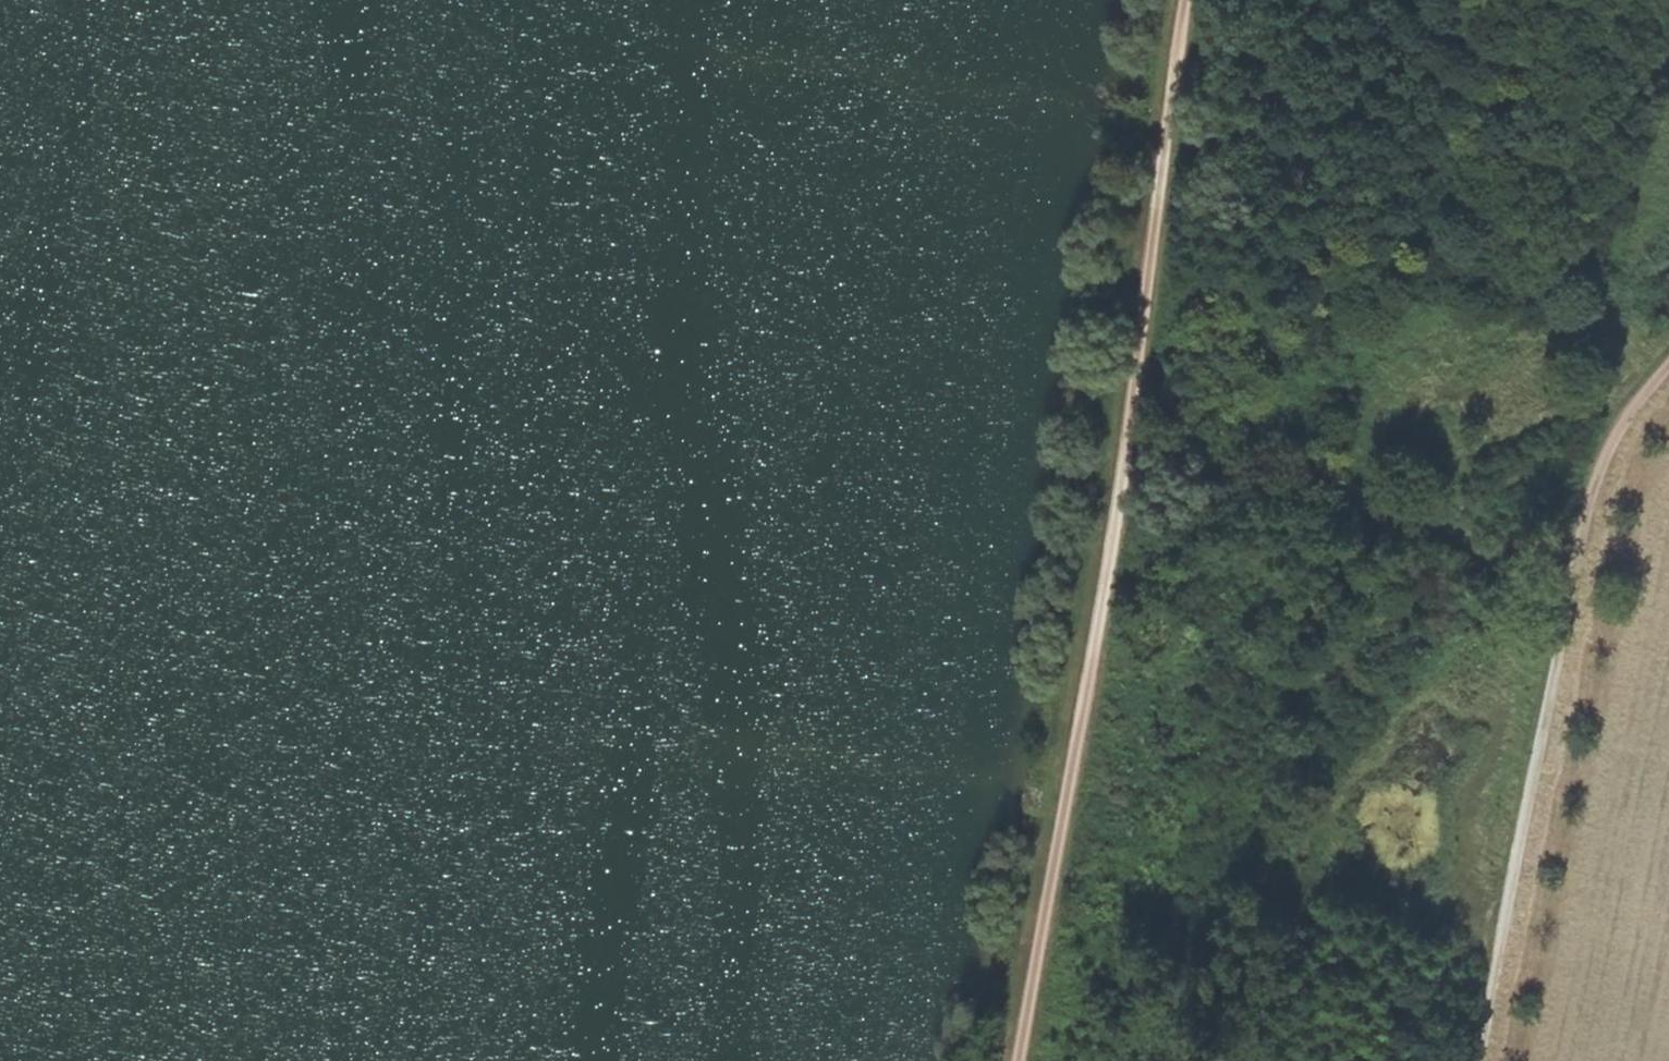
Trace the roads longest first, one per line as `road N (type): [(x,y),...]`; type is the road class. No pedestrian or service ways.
road 1 (track): [(1189,0),(1104,623),(1027,1060)]
road 2 (track): [(1668,362),(1631,405),(1595,482),(1479,1060)]

